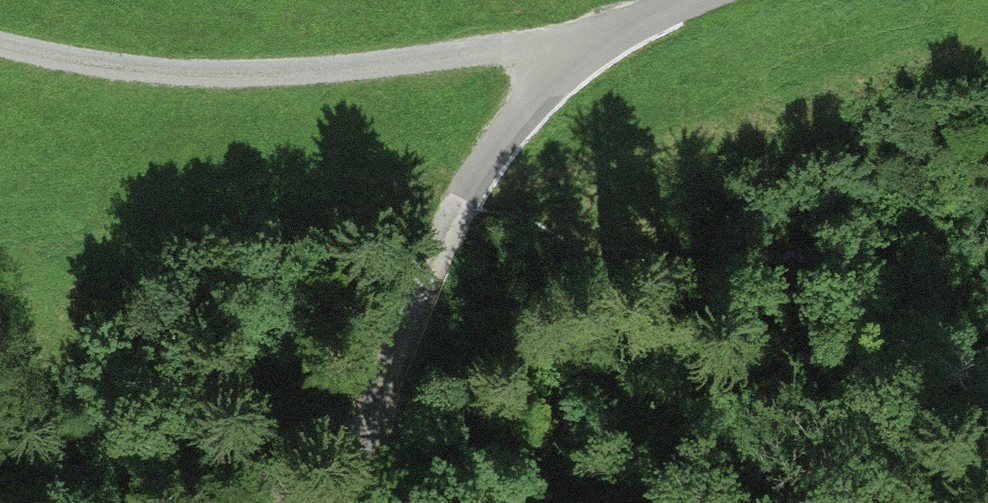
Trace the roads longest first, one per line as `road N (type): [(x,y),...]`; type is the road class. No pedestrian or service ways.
road 1 (unclassified): [(340,502),(454,214),(534,99),(626,33),(690,0)]
road 2 (track): [(0,41),(43,53),(211,71),(626,33)]

